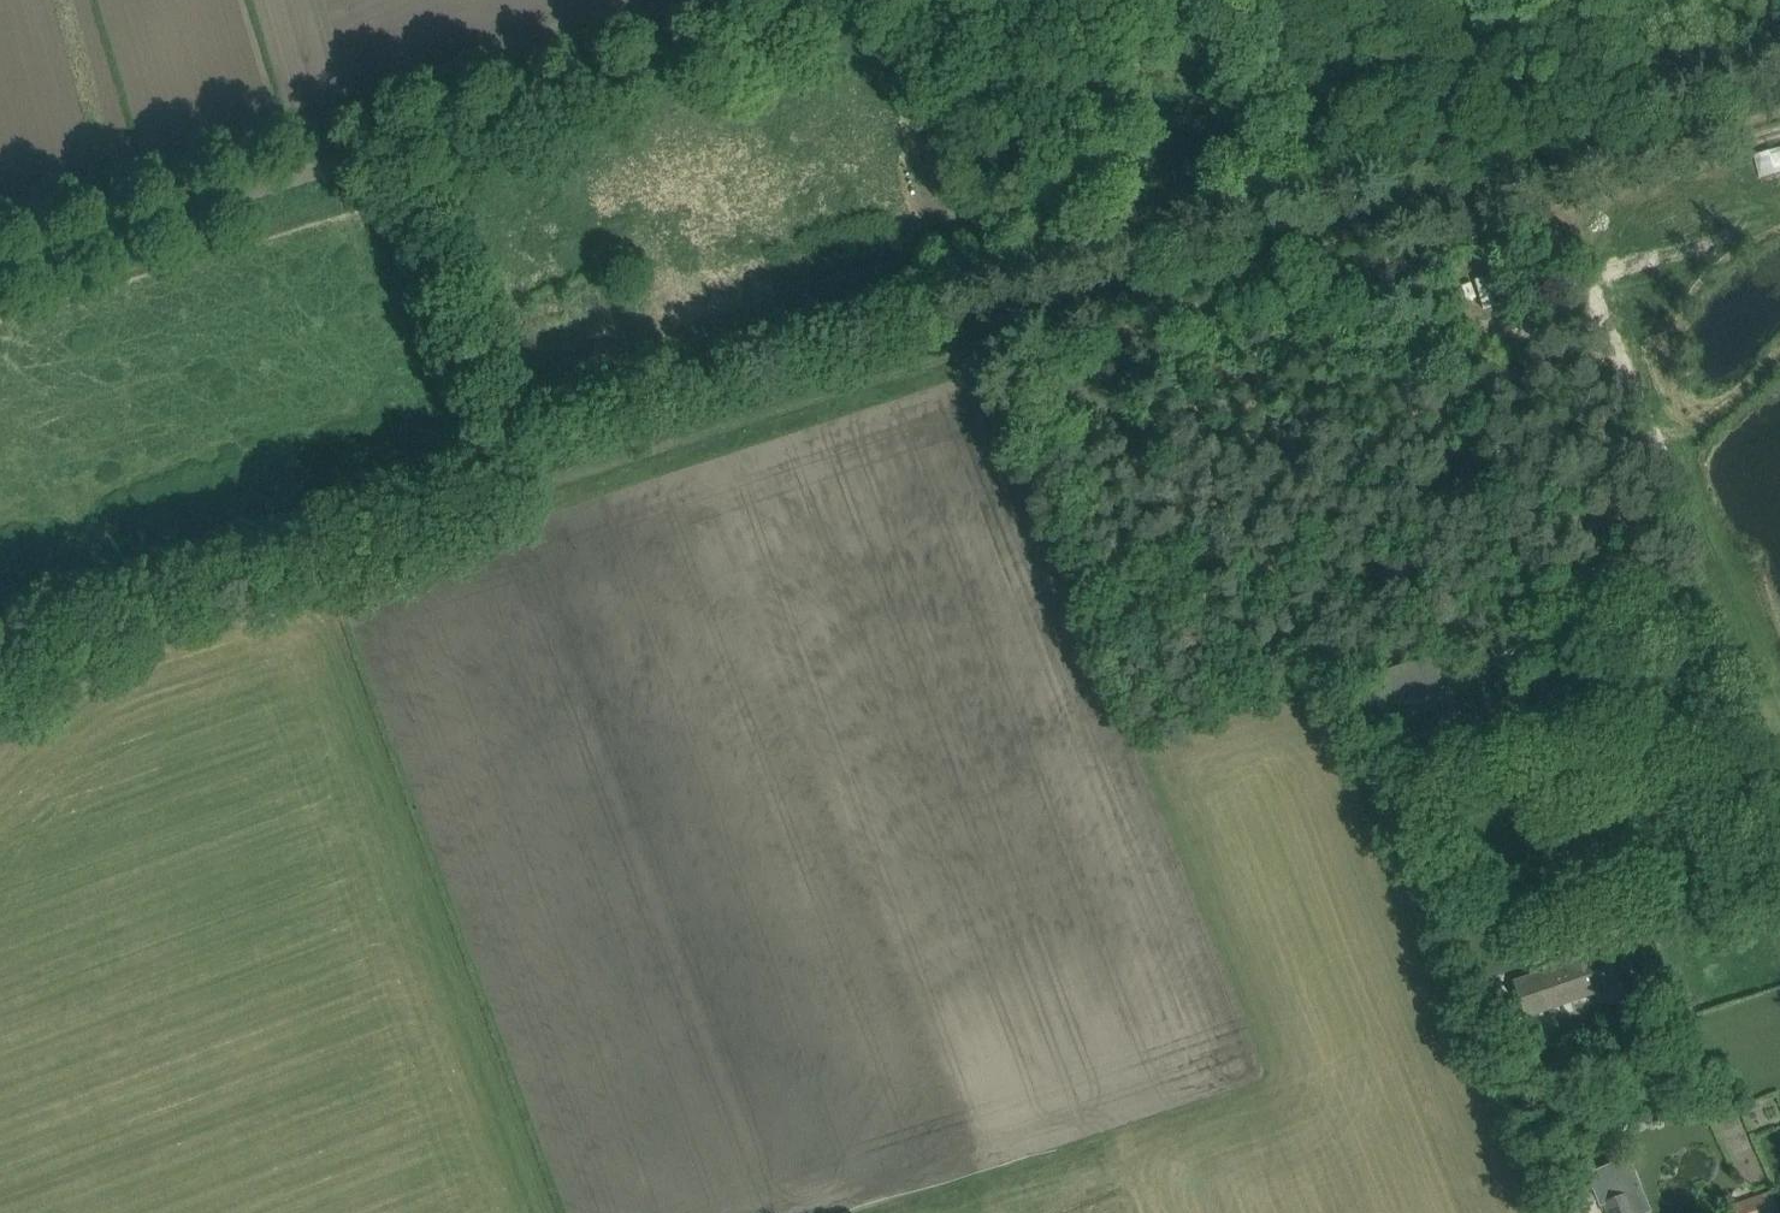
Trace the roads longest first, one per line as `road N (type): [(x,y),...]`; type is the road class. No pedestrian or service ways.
road 1 (residential): [(0,272),(875,0)]

